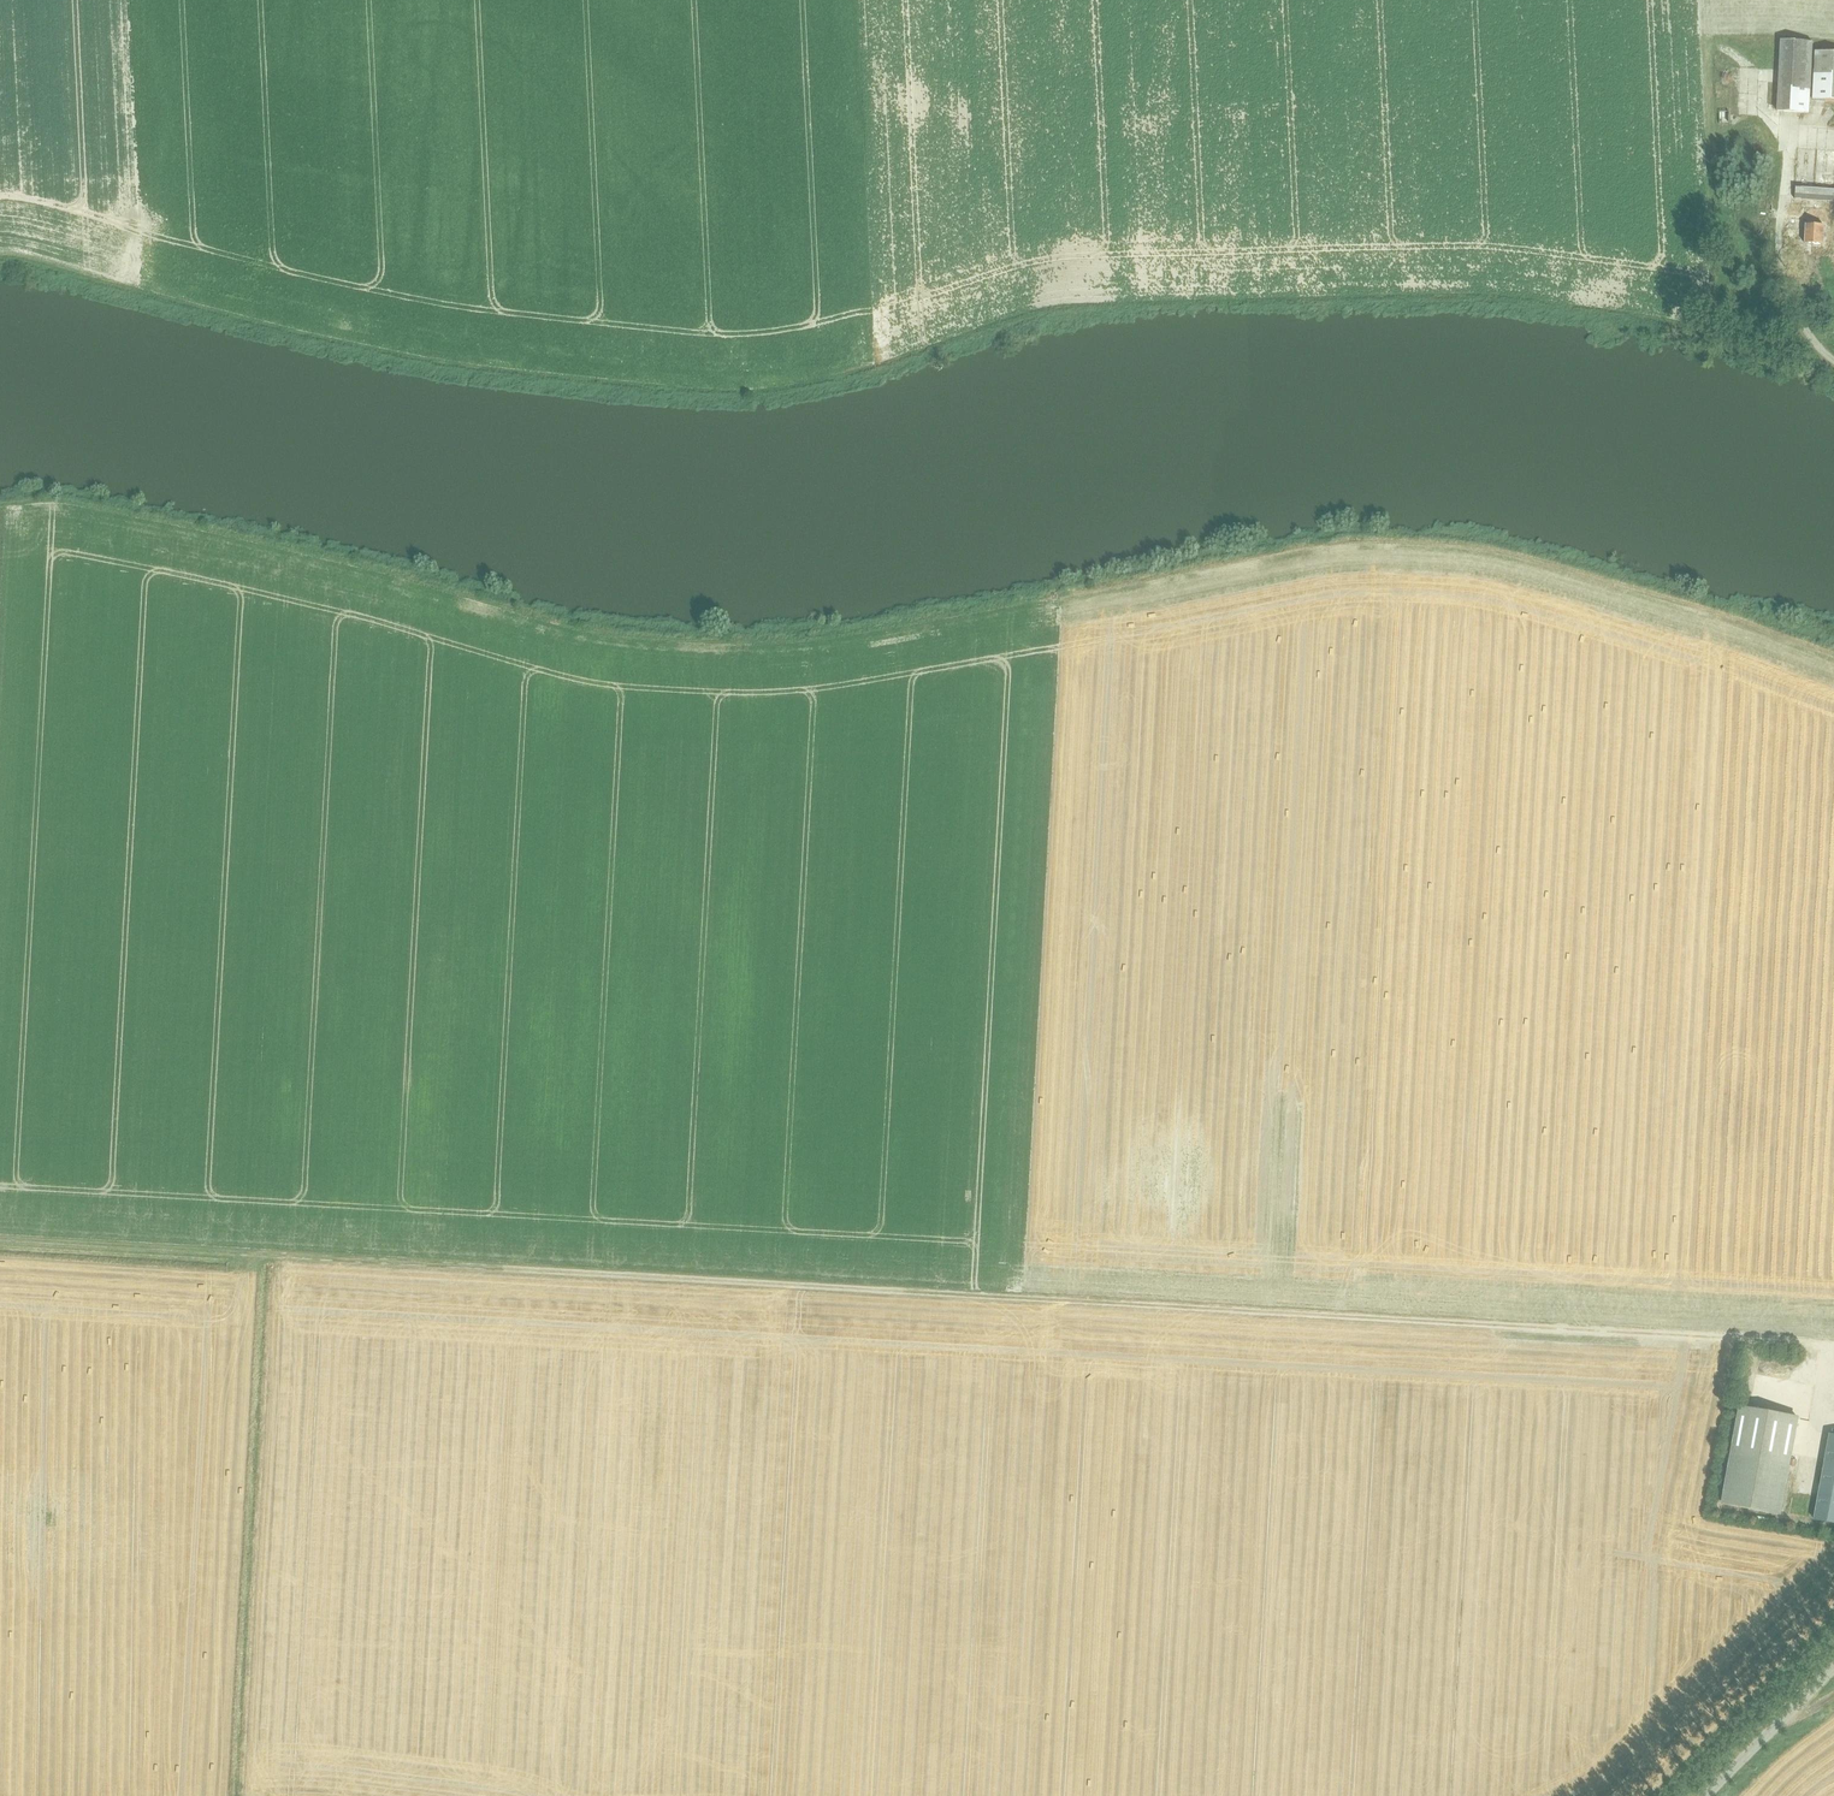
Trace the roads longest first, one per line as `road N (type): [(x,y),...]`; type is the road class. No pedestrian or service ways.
road 1 (unclassified): [(1707,1795),(1833,1669)]

